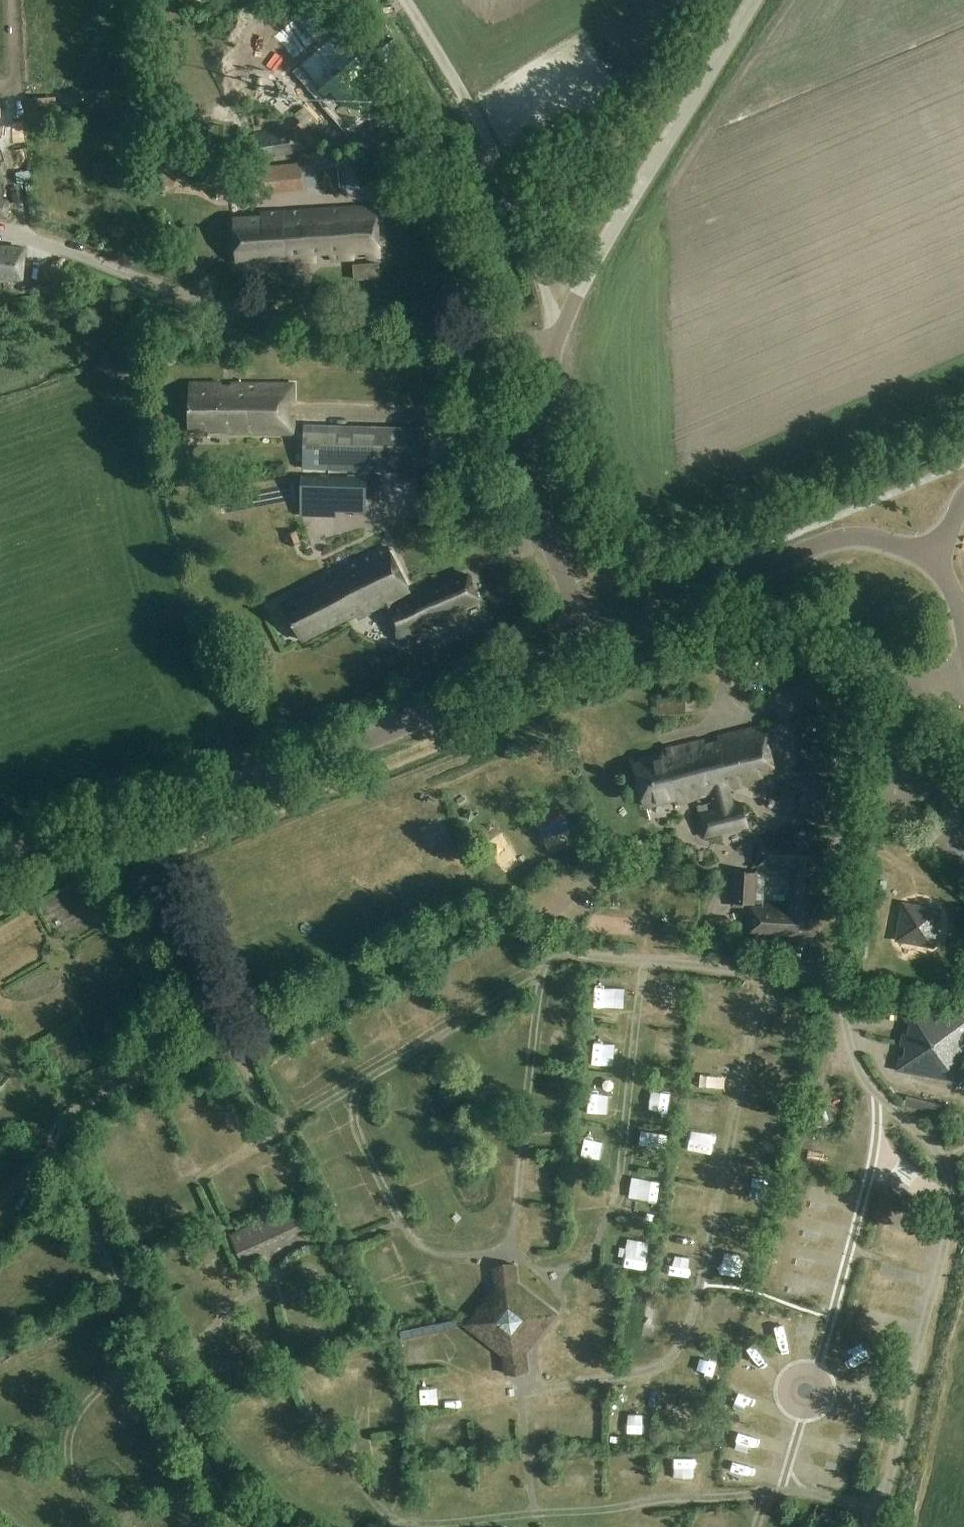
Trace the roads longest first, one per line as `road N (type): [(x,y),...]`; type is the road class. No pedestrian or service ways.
road 1 (tertiary): [(0,865),(90,819),(276,777),(596,642)]
road 2 (track): [(239,1526),(54,1148),(55,1132),(71,1115),(193,1049)]
road 3 (track): [(522,1393),(652,1368),(686,1337),(760,1001),(781,979)]
road 4 (track): [(770,1493),(789,1465),(880,1128),(882,1099),(864,1081),(849,1044),(836,971)]
road 5 (track): [(402,1221),(417,1244),(444,1257),(514,1257),(550,1276),(596,1256),(619,1189),(648,960)]
road 6 (unclassified): [(2,228),(227,307),(480,334)]
road 7 (track): [(713,966),(584,953),(516,918),(481,913),(272,1023)]
road 8 (track): [(882,1099),(937,1151),(954,1187),(953,1223),(893,1479),(870,1526)]
road 9 (track): [(564,945),(540,976),(204,1177)]
road 10 (unclassified): [(559,340),(598,256),(751,0)]
road 11 (unclassified): [(402,0),(508,183),(559,340)]
road 12 (track): [(398,1526),(770,1493)]
road 13 (tertiary): [(596,642),(841,537),(929,545)]
road 14 (track): [(89,1516),(67,1438),(86,1400),(124,1372),(212,1332)]
road 15 (track): [(540,976),(520,1198)]
road 16 (unclassified): [(480,334),(457,211),(411,127)]
road 17 (unclassified): [(596,642),(546,525),(541,444)]
road 18 (track): [(361,1083),(357,1132),(402,1221)]
road 19 (unclassified): [(541,444),(498,408),(480,334)]
road 20 (track): [(405,1523),(380,1509),(359,1479),(358,1417)]
road 21 (track): [(522,1393),(538,1514)]

